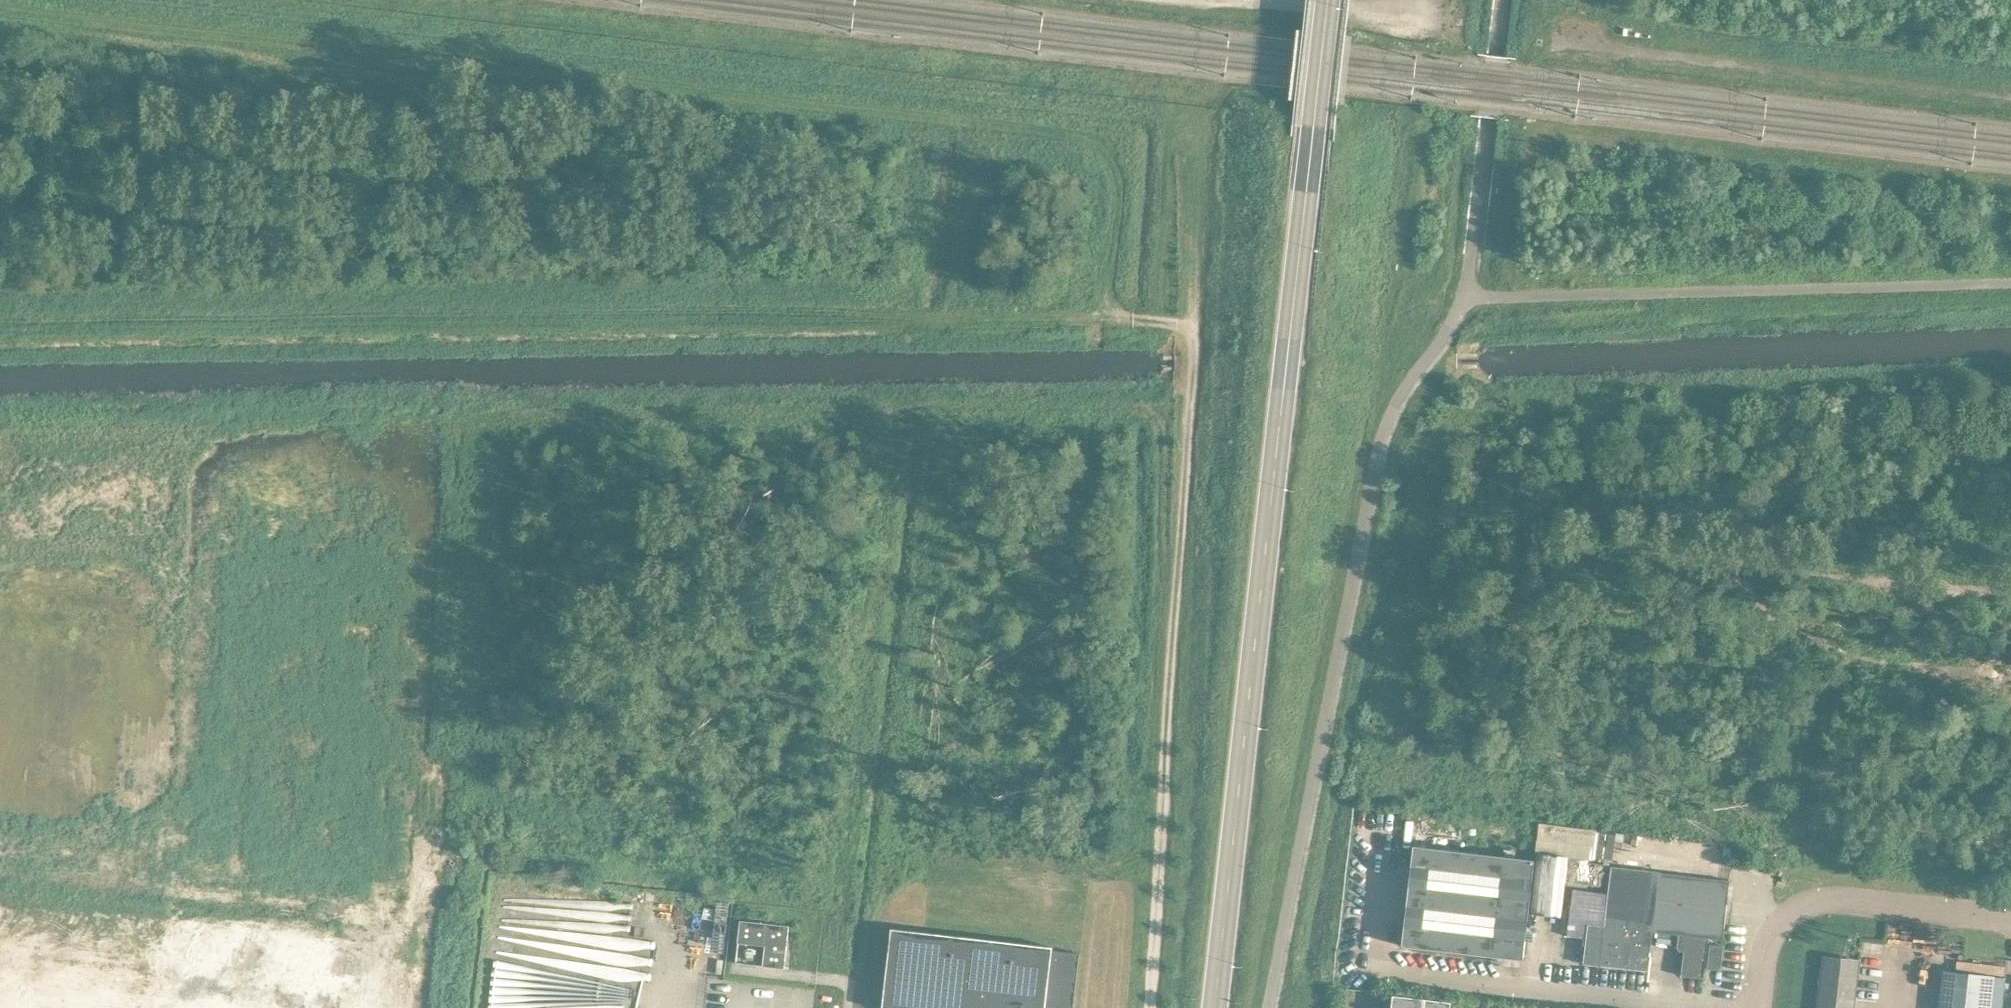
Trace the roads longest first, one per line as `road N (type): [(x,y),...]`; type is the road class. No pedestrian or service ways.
road 1 (secondary): [(1215,1007),(1313,126)]
road 2 (track): [(2010,107),(1704,71),(1637,29),(1559,16),(1549,0)]
road 3 (track): [(1461,0),(1437,17),(1389,21),(1134,0)]
road 4 (unclassified): [(2010,926),(1845,909),(1801,918),(1755,962),(1752,1007)]
road 5 (secondary): [(1328,0),(1313,126)]

